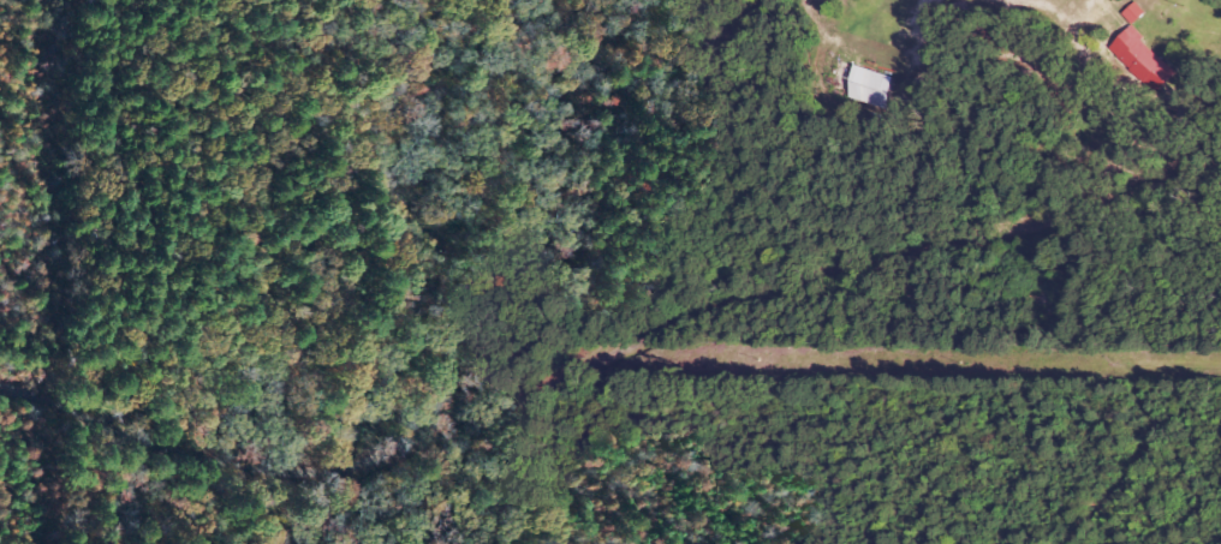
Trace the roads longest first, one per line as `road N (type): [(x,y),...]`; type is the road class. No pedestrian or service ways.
road 1 (residential): [(0,409),(93,425),(300,498),(434,492),(1220,232)]
road 2 (residential): [(1030,295),(739,46),(624,78),(583,78),(294,136),(147,13)]
road 3 (residential): [(1132,0),(1142,22),(1106,53),(995,77),(916,46),(877,0)]

